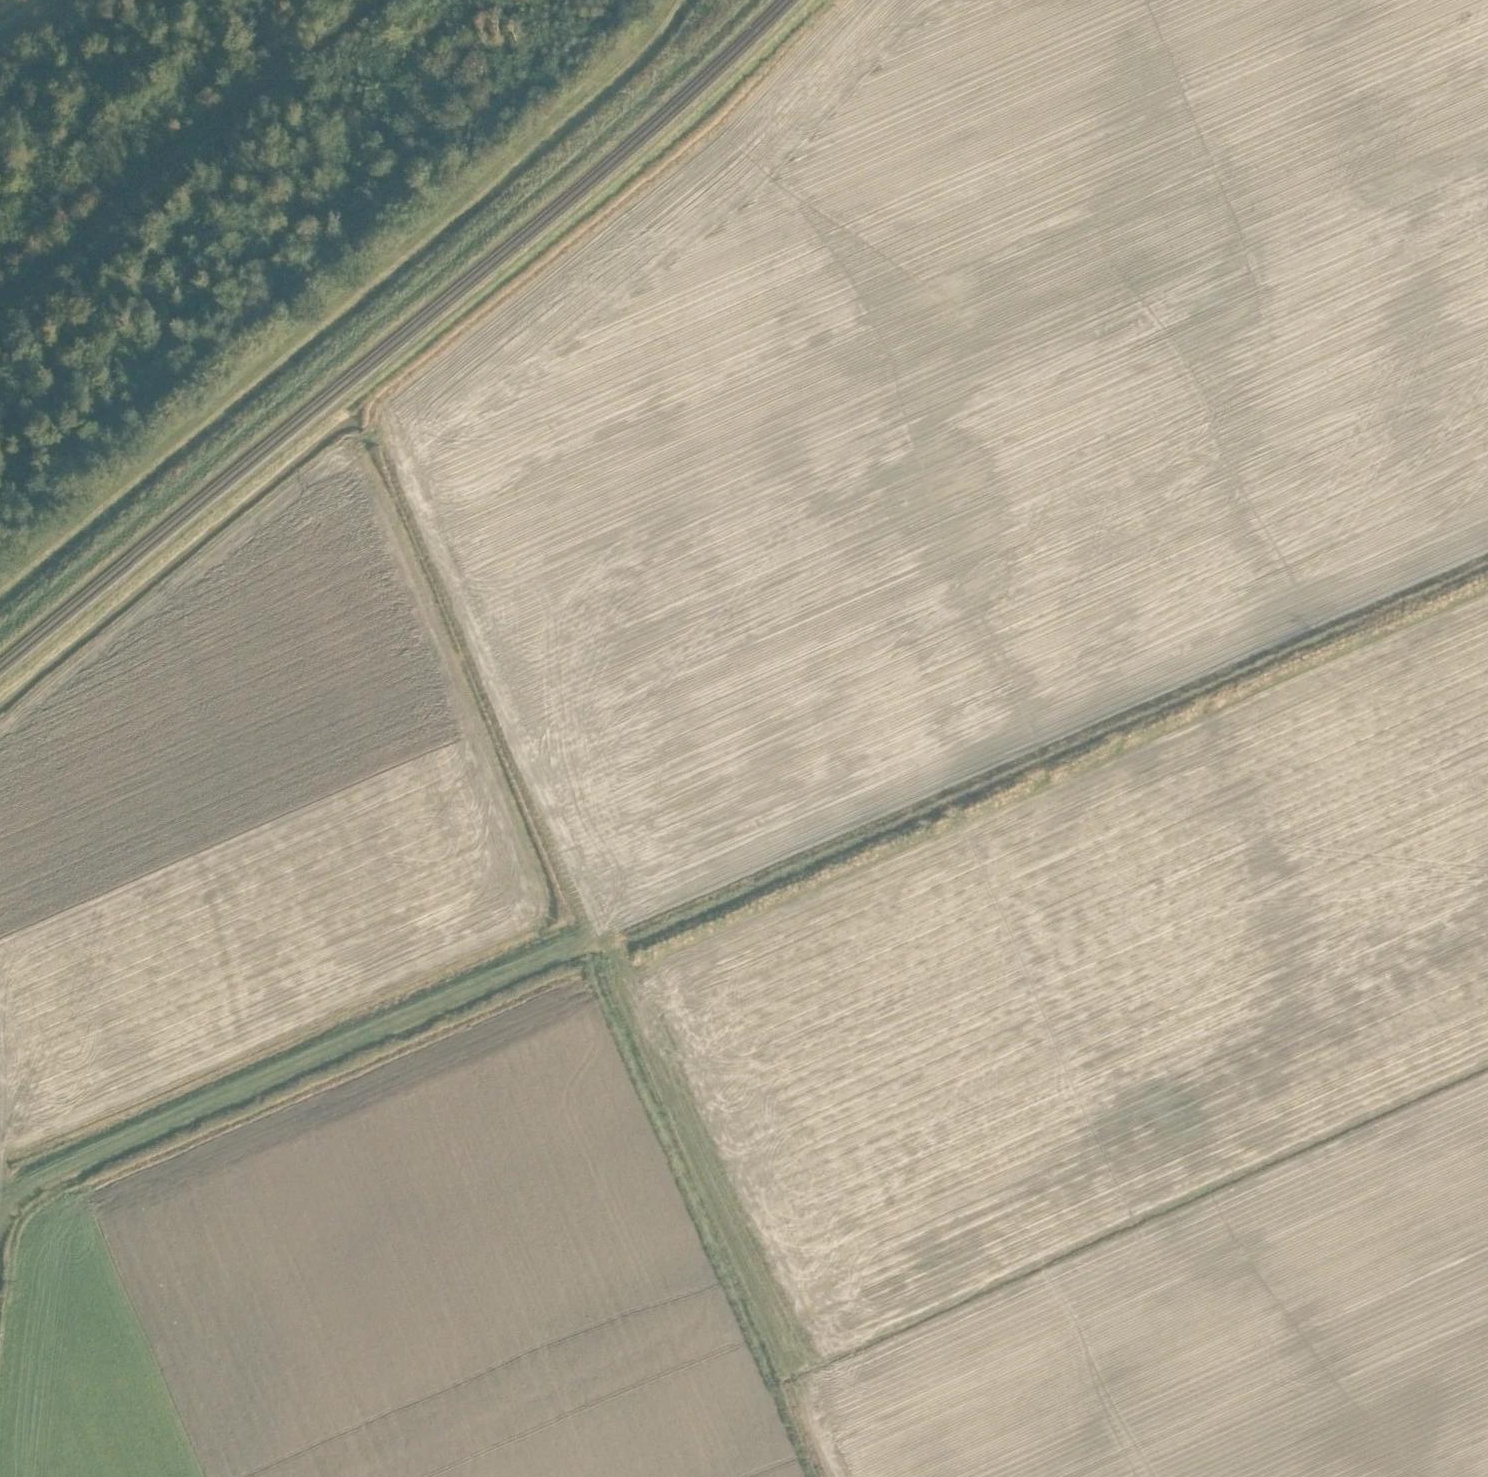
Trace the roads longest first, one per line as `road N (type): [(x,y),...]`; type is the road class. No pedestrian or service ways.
road 1 (track): [(0,1204),(615,932)]

